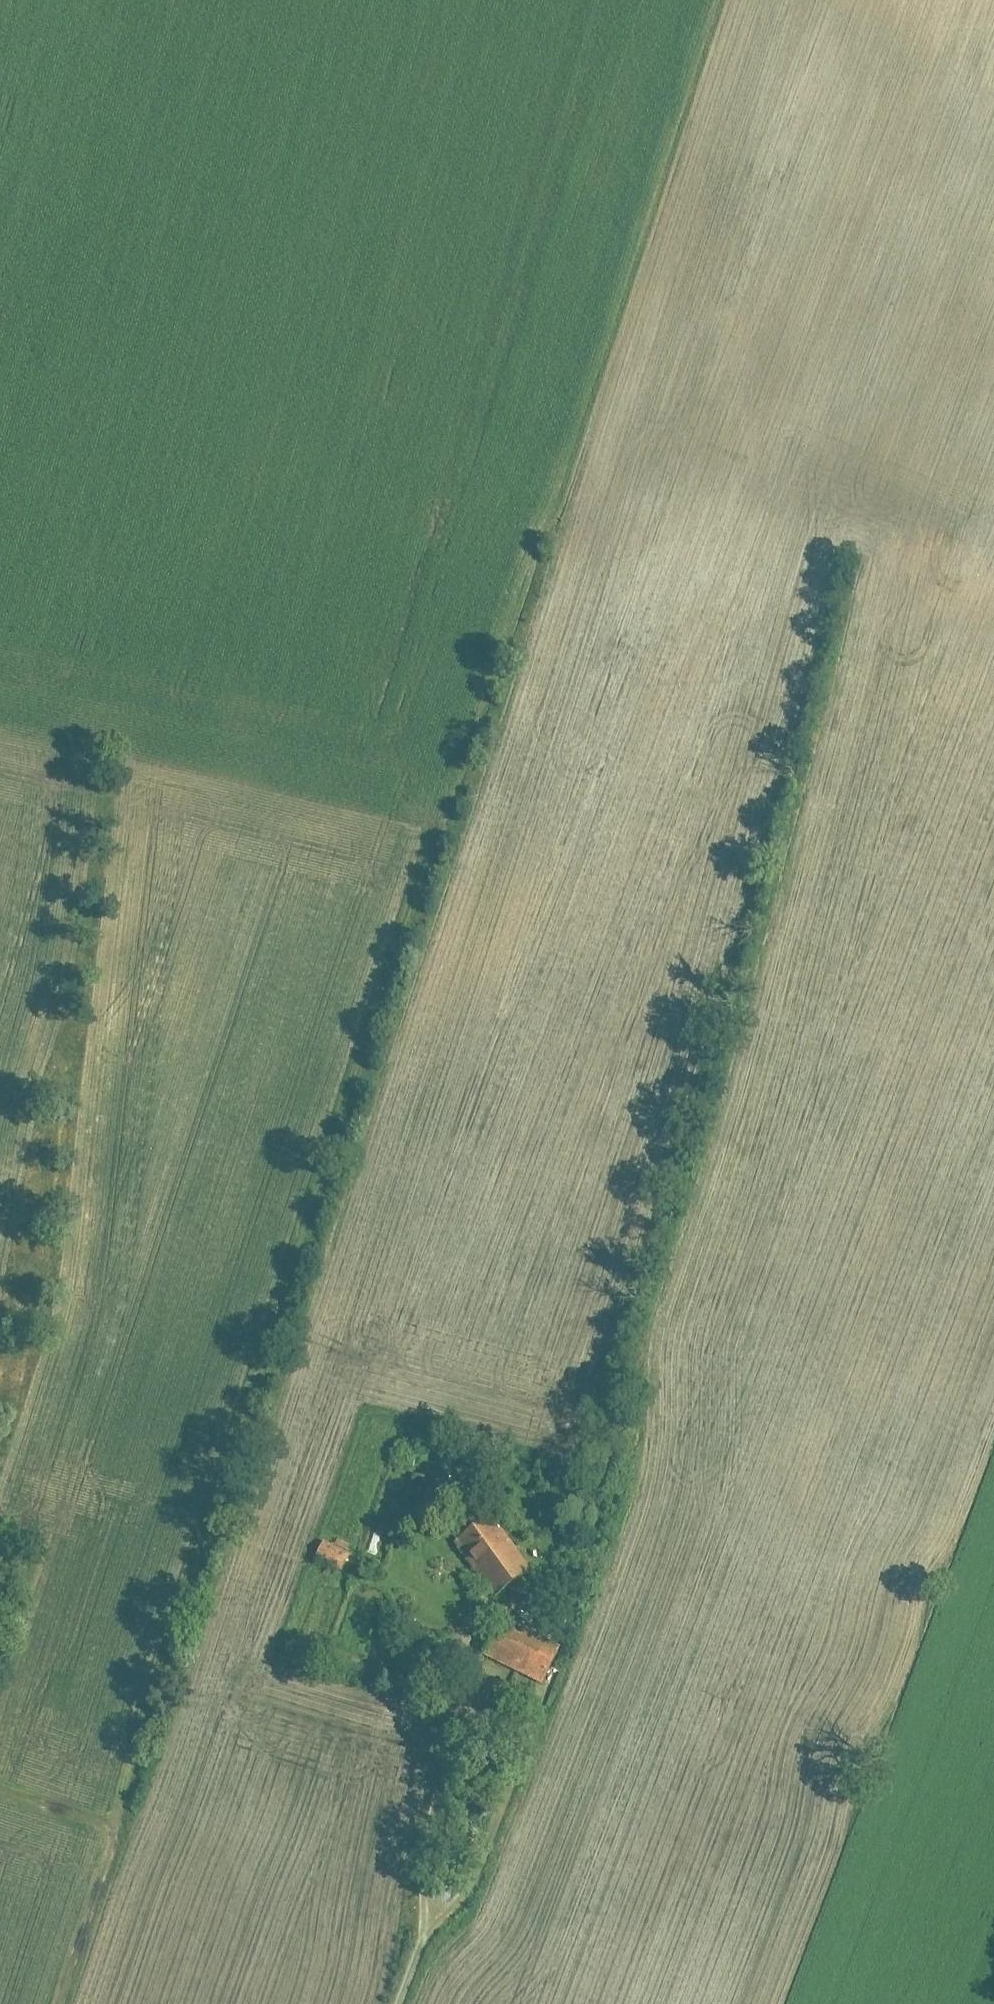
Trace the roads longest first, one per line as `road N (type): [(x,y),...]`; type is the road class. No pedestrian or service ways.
road 1 (track): [(61,2003),(99,1886),(95,1868),(0,1836)]

